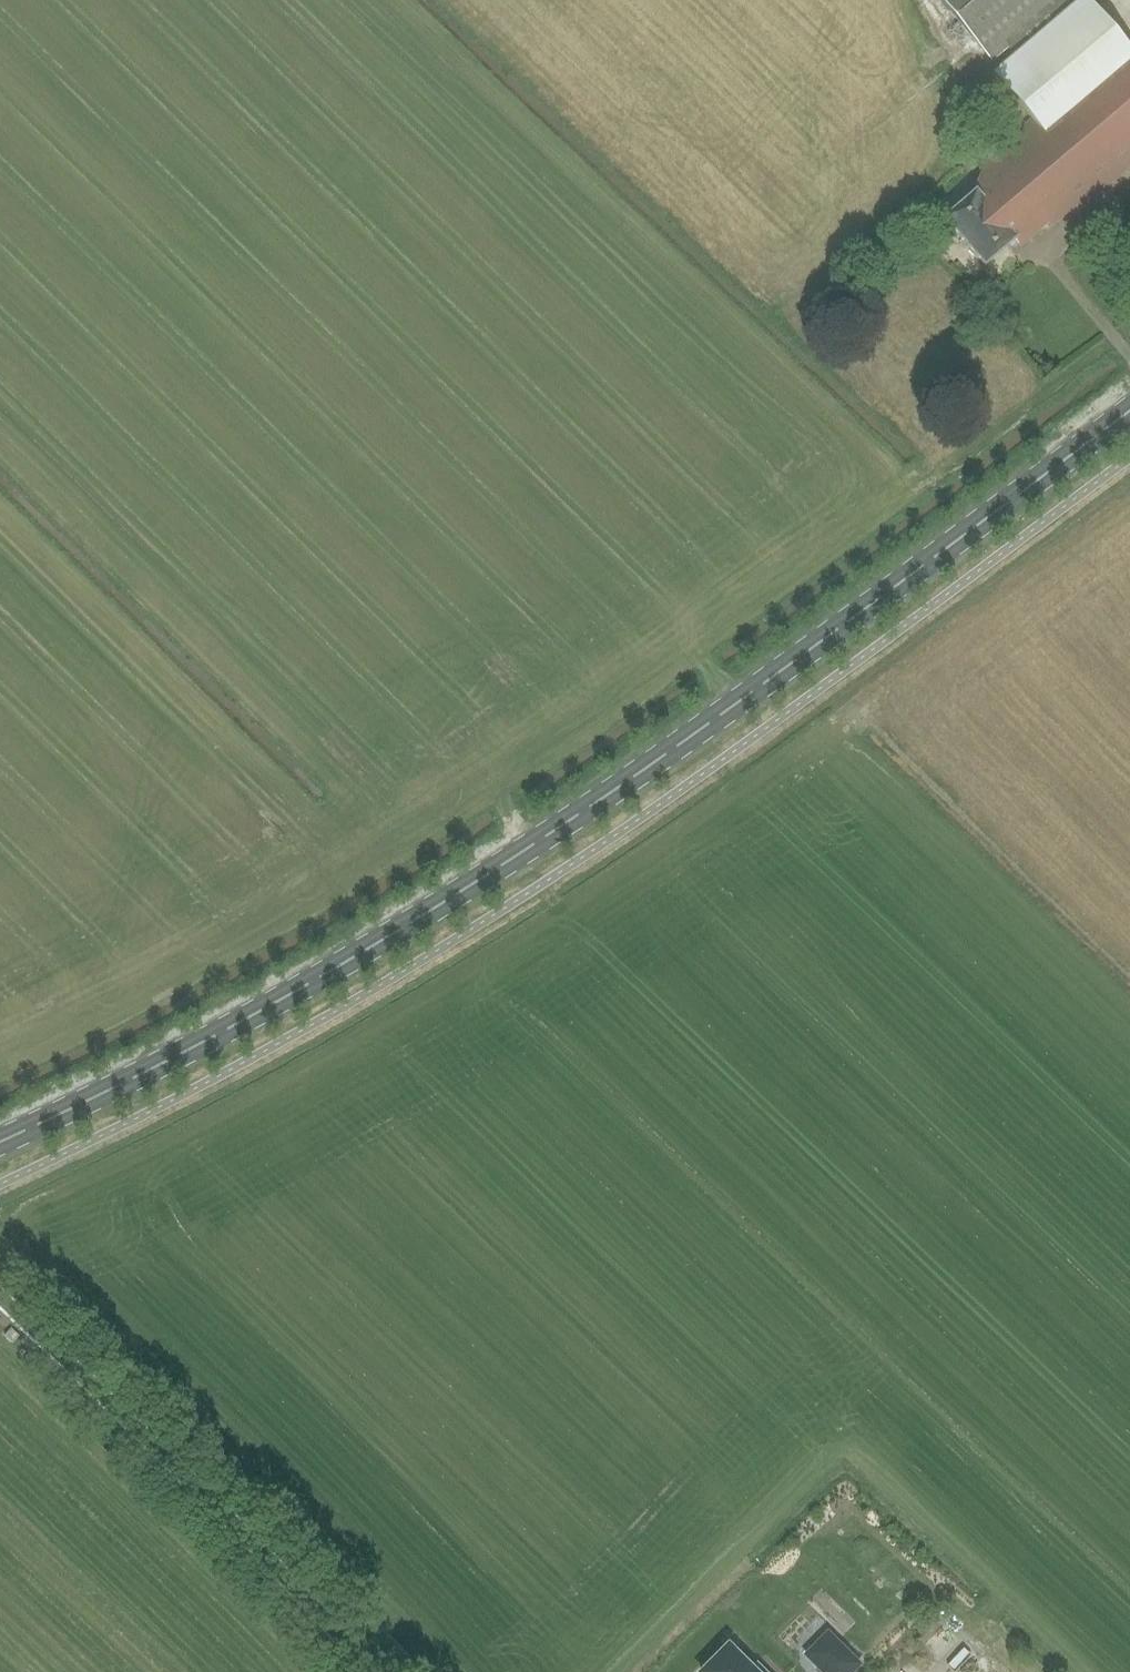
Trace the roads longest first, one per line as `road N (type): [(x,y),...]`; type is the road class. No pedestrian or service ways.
road 1 (primary): [(0,1139),(201,1046),(563,830),(1129,411)]
road 2 (unclassified): [(393,1671),(265,1524),(0,1272)]

